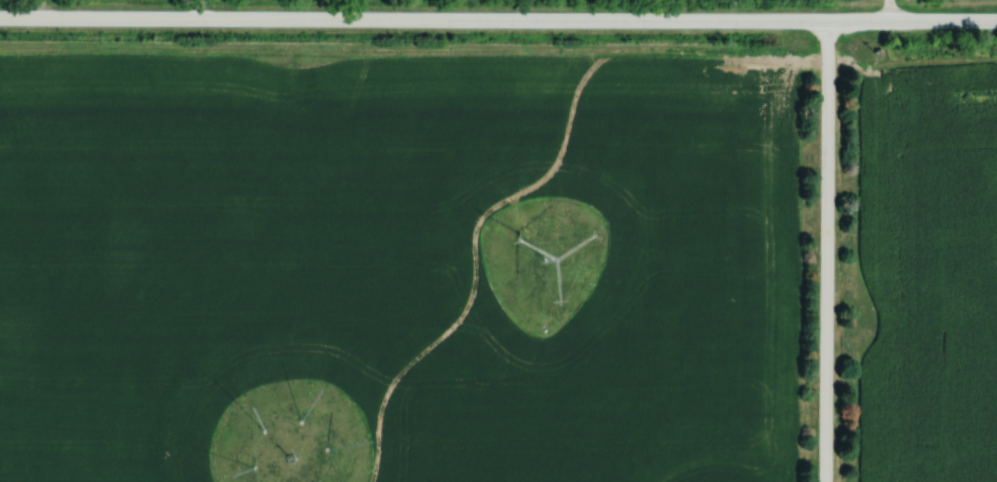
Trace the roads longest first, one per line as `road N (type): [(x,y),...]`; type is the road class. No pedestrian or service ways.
road 1 (residential): [(0,17),(996,21)]
road 2 (track): [(826,57),(624,51),(590,67),(544,174),(496,202),(474,228),(478,276),(465,316),(388,387),(370,481)]
road 3 (track): [(826,57),(873,71),(996,65)]

